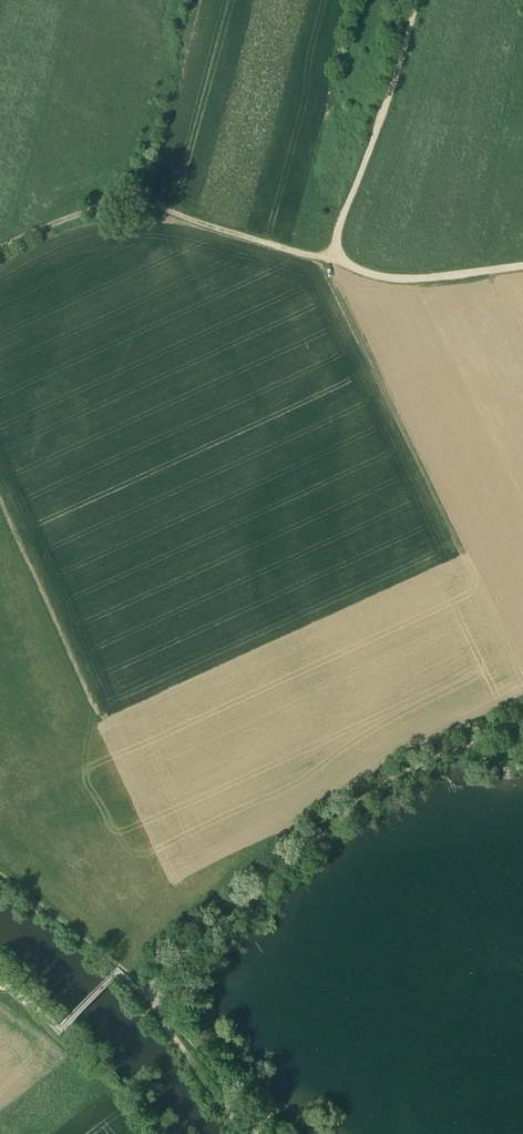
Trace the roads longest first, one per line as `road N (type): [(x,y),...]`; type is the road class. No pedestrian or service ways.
road 1 (track): [(149,1000),(385,800),(522,726)]
road 2 (track): [(516,651),(348,303),(346,266)]
road 3 (track): [(0,260),(85,220),(147,206),(218,234),(346,266)]
road 4 (track): [(151,814),(0,493)]
road 5 (track): [(428,0),(346,233),(346,266)]
road 6 (track): [(0,983),(58,1031),(118,973),(149,1000)]
road 7 (track): [(346,266),(405,285),(522,274)]
road 8 (track): [(149,1000),(246,1133)]
road 9 (track): [(35,1010),(138,1133)]

